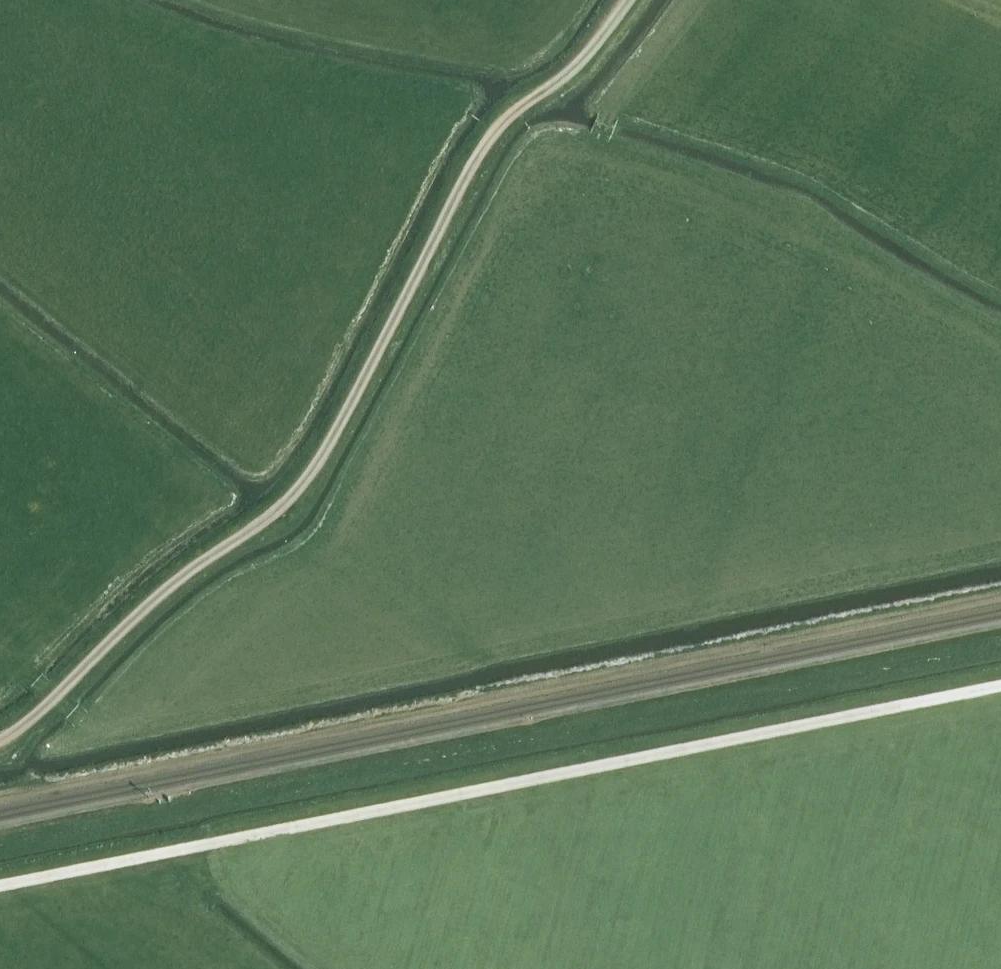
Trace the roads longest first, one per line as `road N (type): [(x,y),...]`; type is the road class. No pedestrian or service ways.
road 1 (track): [(0,740),(48,705),(149,604),(296,492),(494,134),(570,73),(629,0)]

